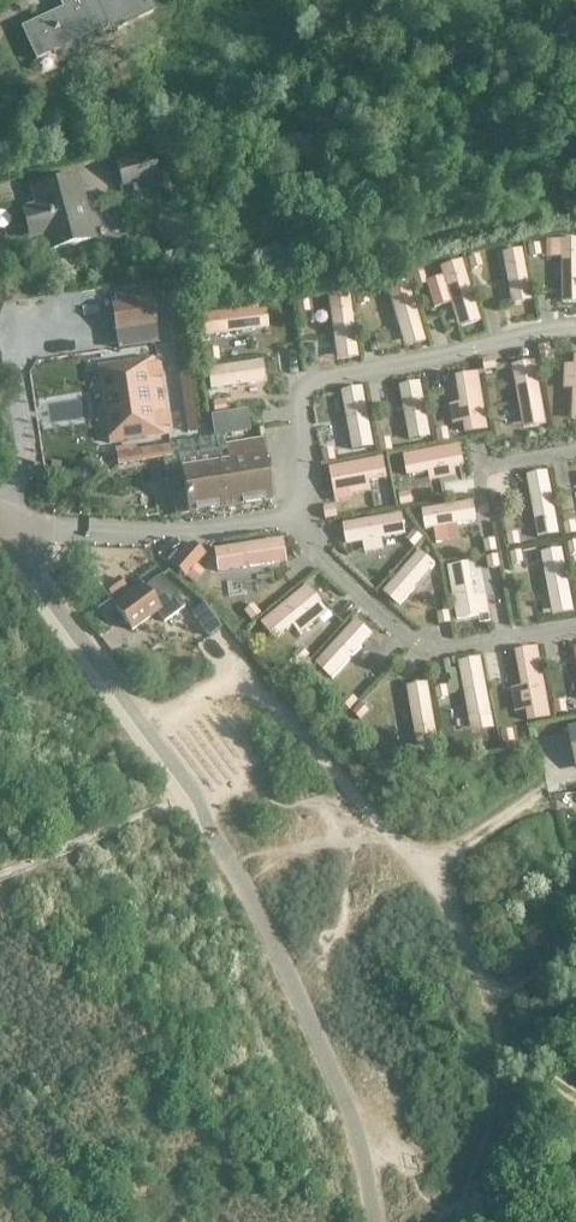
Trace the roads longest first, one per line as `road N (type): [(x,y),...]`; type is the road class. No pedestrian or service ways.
road 1 (unclassified): [(10,526),(196,528)]

